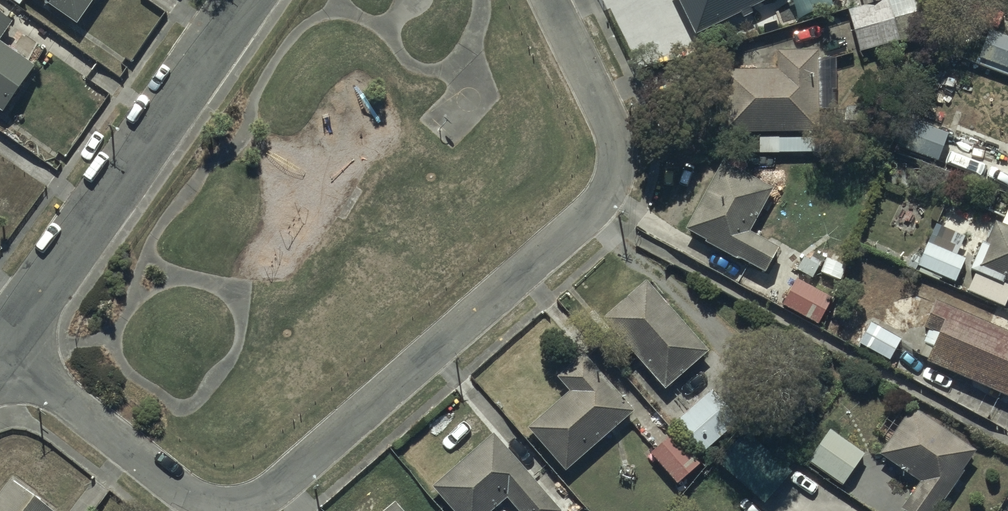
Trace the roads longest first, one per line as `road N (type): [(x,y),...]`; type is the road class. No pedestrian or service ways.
road 1 (residential): [(236,510),(259,503),(605,195),(617,140),(548,0)]
road 2 (residential): [(249,0),(0,354)]
road 3 (residential): [(0,357),(187,508),(206,510)]

